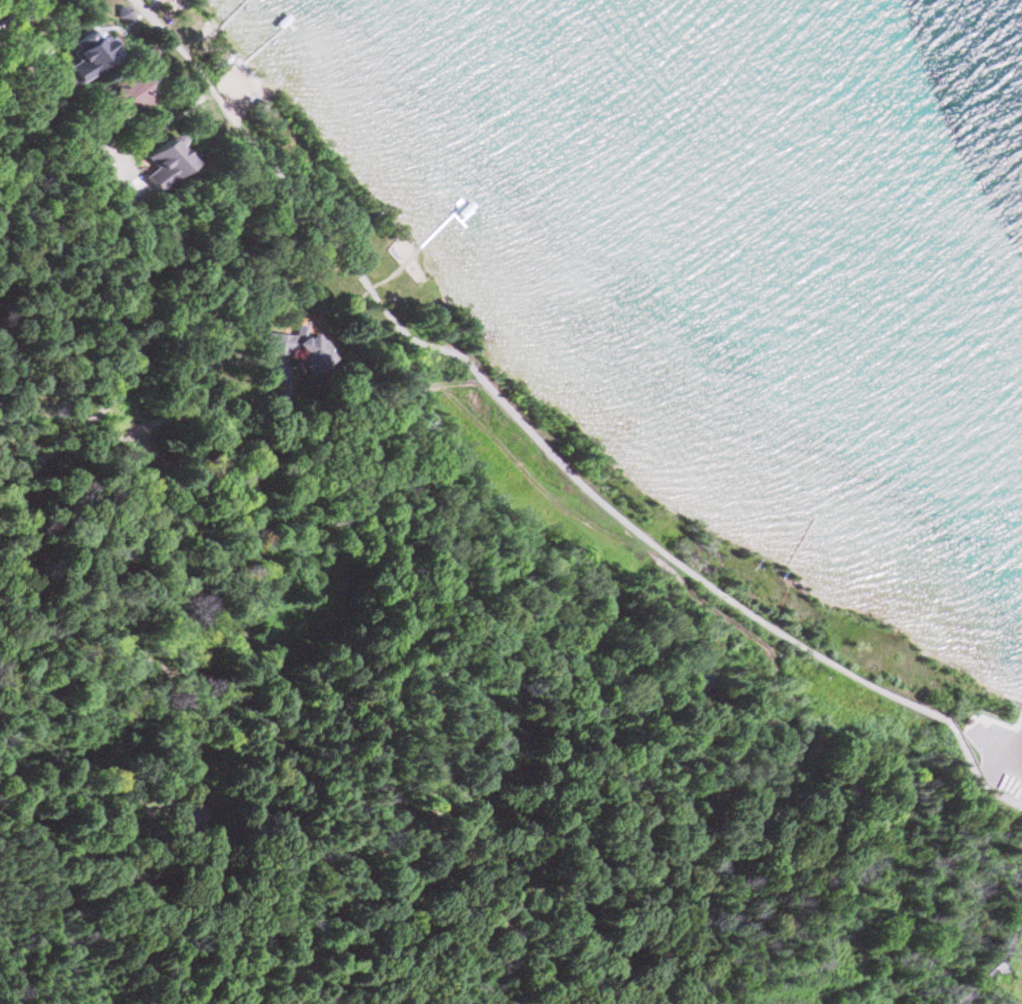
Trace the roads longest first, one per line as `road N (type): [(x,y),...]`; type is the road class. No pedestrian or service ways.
road 1 (residential): [(67,443),(103,408),(128,365),(140,256),(133,186),(0,47)]

